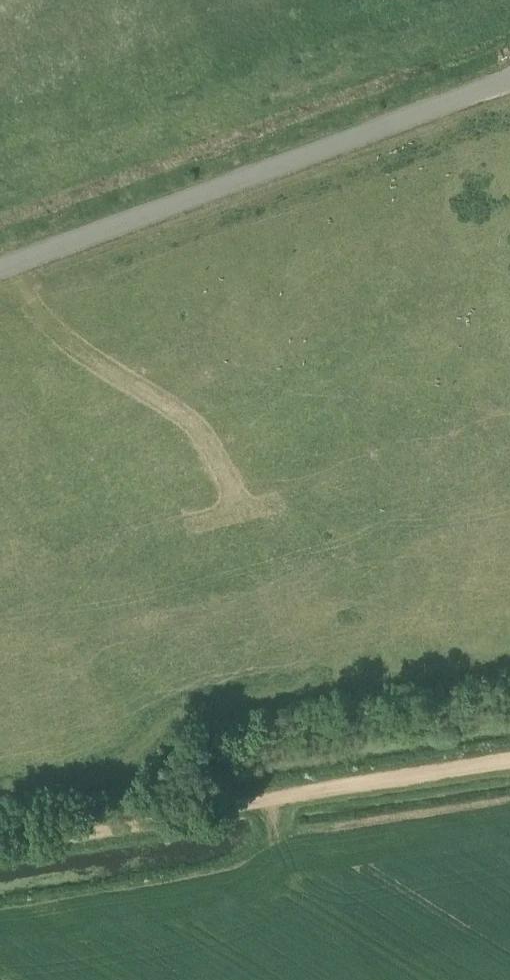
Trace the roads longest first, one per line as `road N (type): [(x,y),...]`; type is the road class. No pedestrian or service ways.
road 1 (track): [(509,765),(0,848)]

